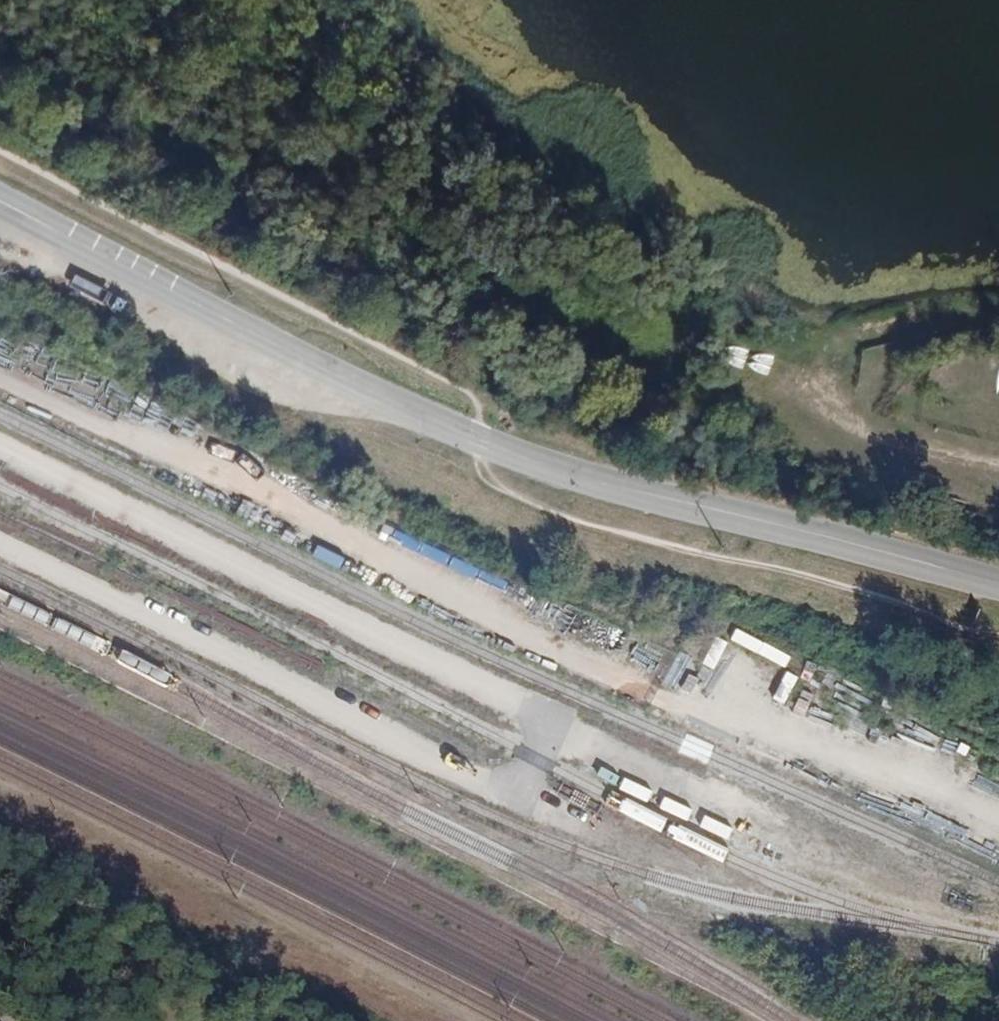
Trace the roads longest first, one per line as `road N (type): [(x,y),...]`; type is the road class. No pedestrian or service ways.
road 1 (unclassified): [(998,589),(622,492),(479,443),(0,201)]

